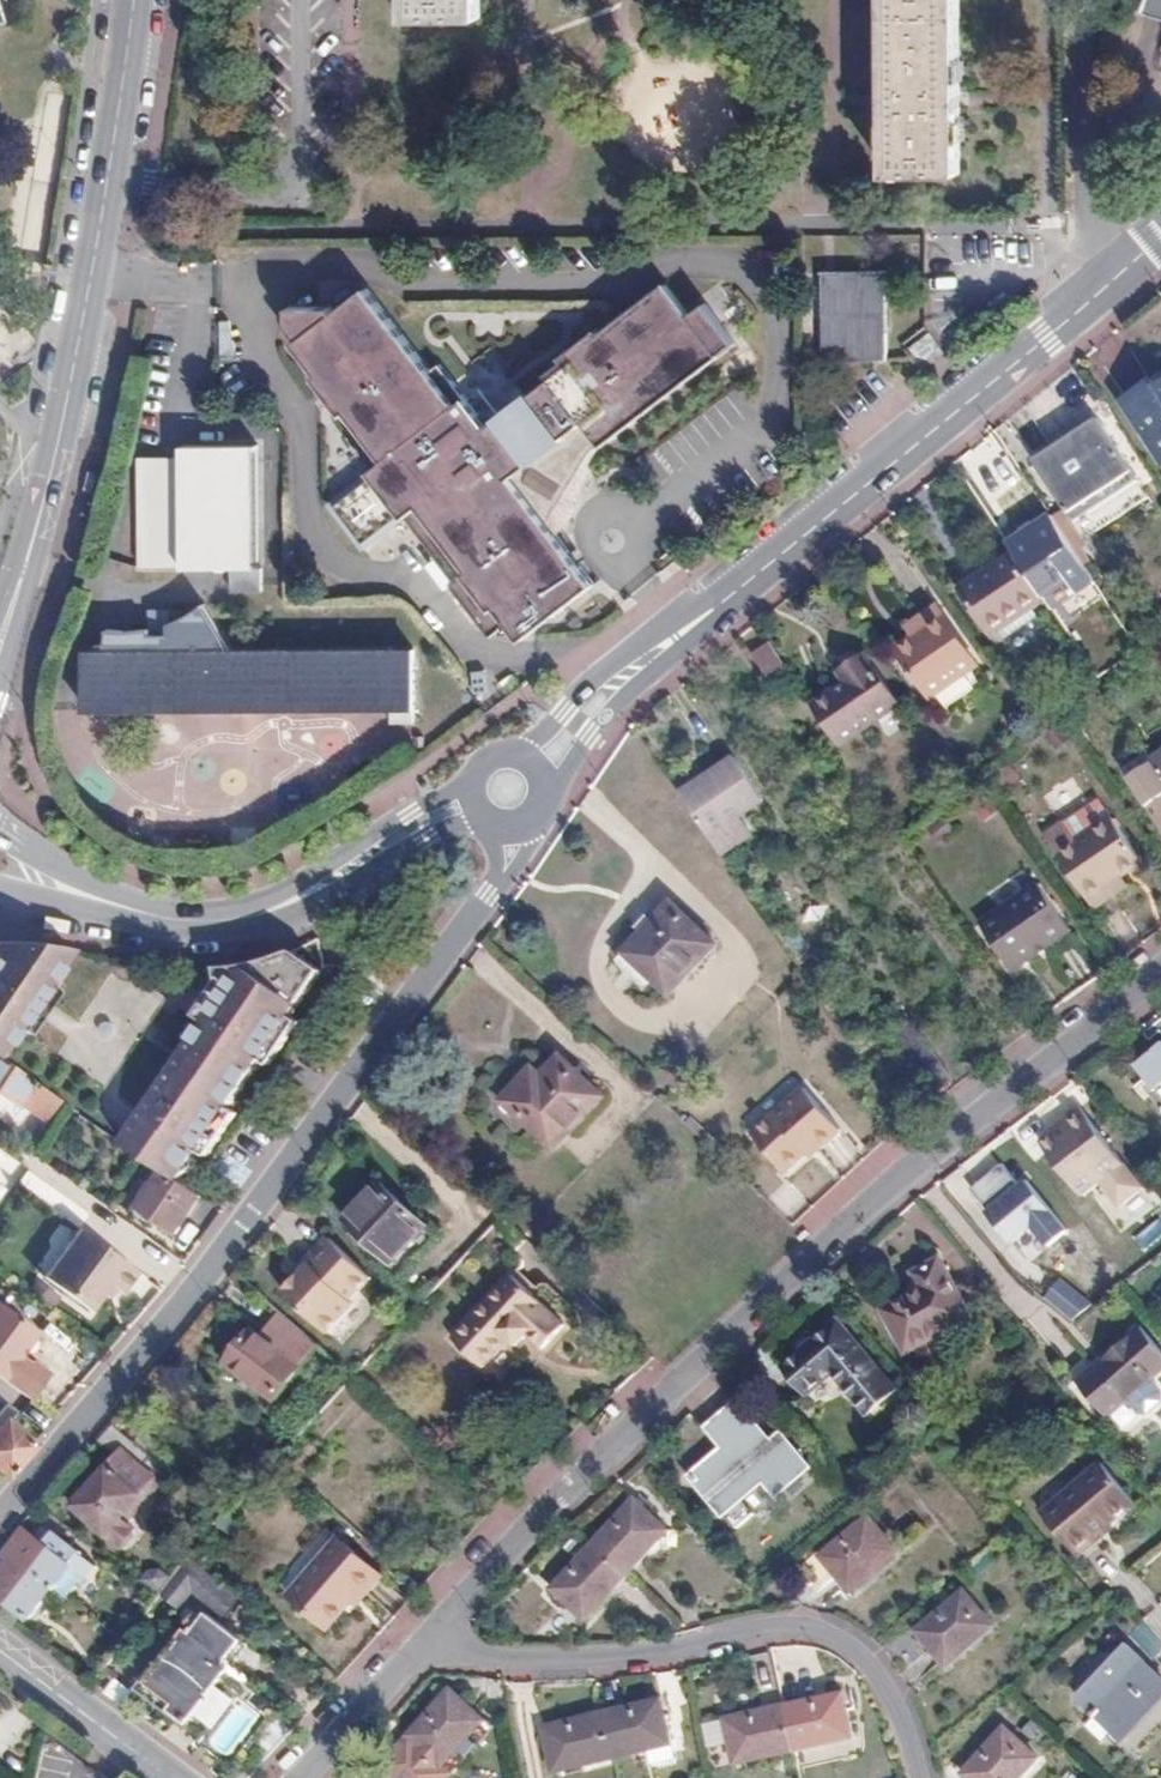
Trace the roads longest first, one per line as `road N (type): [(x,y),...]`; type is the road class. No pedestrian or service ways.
road 1 (residential): [(419,1647),(818,1250),(1160,966)]
road 2 (residential): [(0,1512),(527,818)]
road 3 (tertiary): [(1160,239),(645,655),(530,763)]
road 4 (secondary): [(0,634),(48,481),(133,0)]
road 5 (residential): [(419,1647),(554,1666),(673,1656),(791,1620),(851,1639),(905,1729),(919,1777)]
road 6 (tertiary): [(473,796),(296,899),(242,919),(187,923),(62,886)]
road 7 (residential): [(173,1777),(0,1652)]
road 8 (residential): [(295,1777),(419,1647)]

